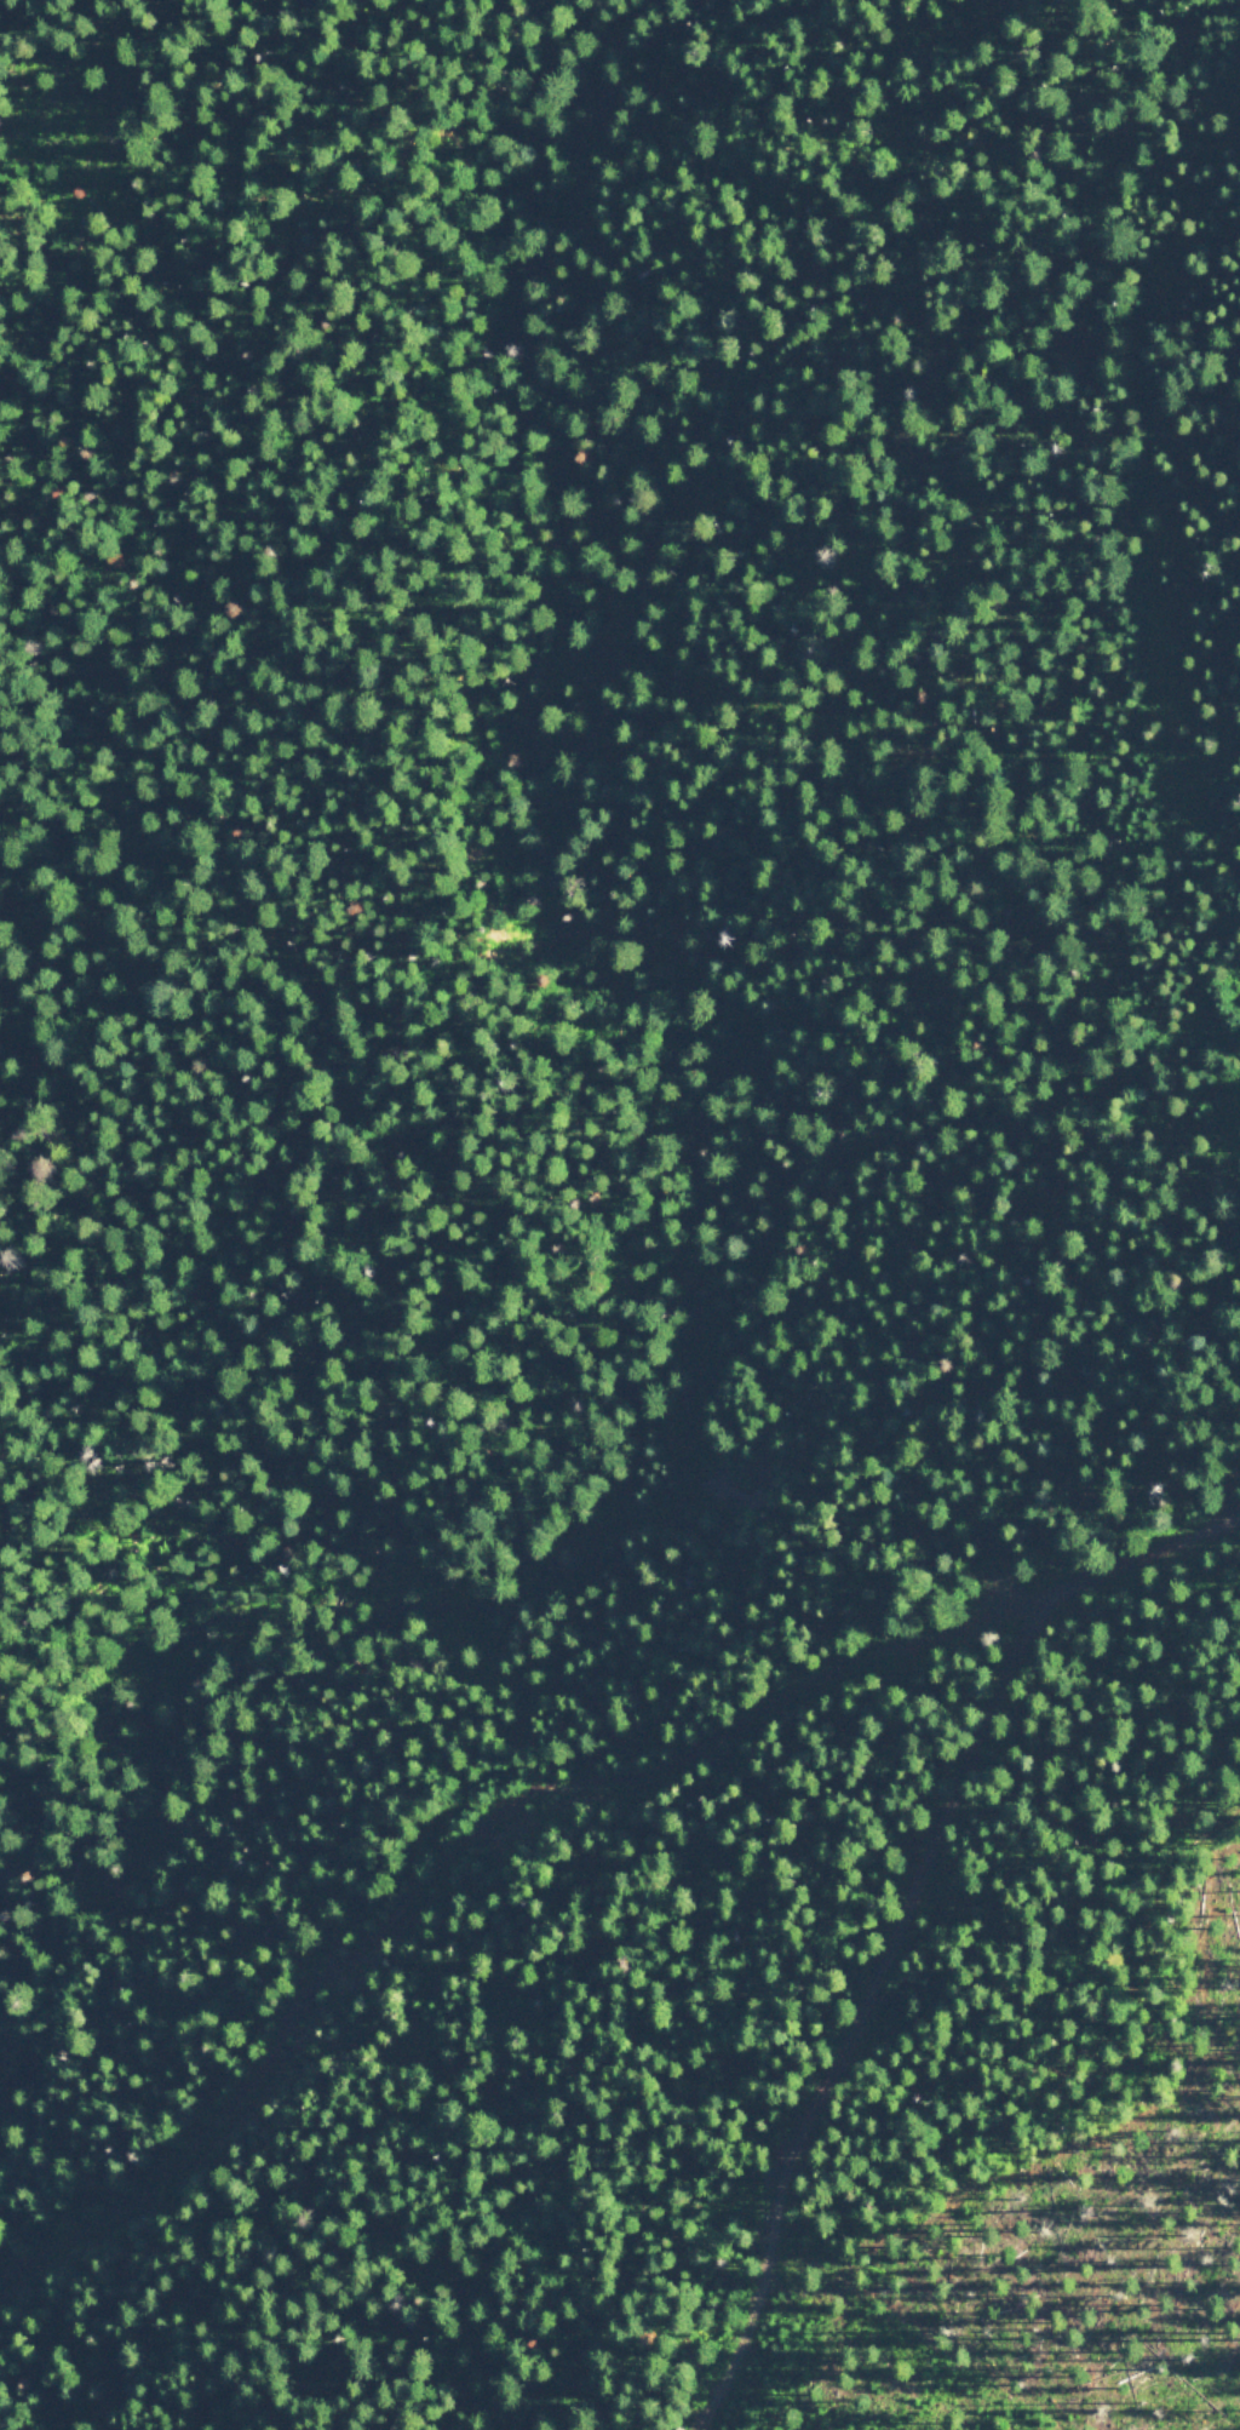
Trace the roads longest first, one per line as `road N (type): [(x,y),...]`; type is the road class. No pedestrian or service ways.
road 1 (track): [(0,2324),(167,2218),(246,2134),(293,2028),(490,1833),(572,1787),(736,1755),(929,1646),(1239,1523)]

